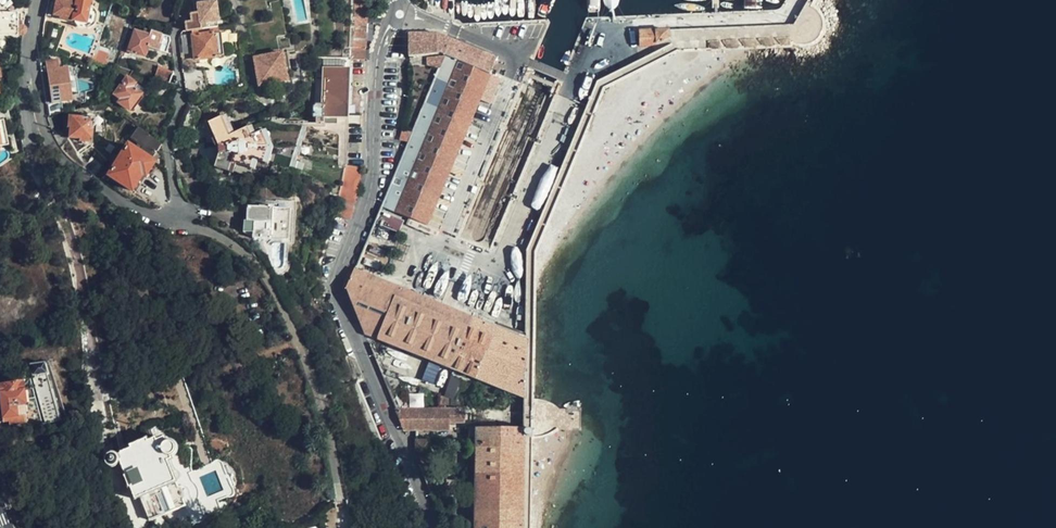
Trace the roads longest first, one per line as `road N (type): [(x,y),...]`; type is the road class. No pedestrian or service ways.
road 1 (residential): [(435,527),(337,287),(373,175),(378,64),(399,14),(397,0)]

